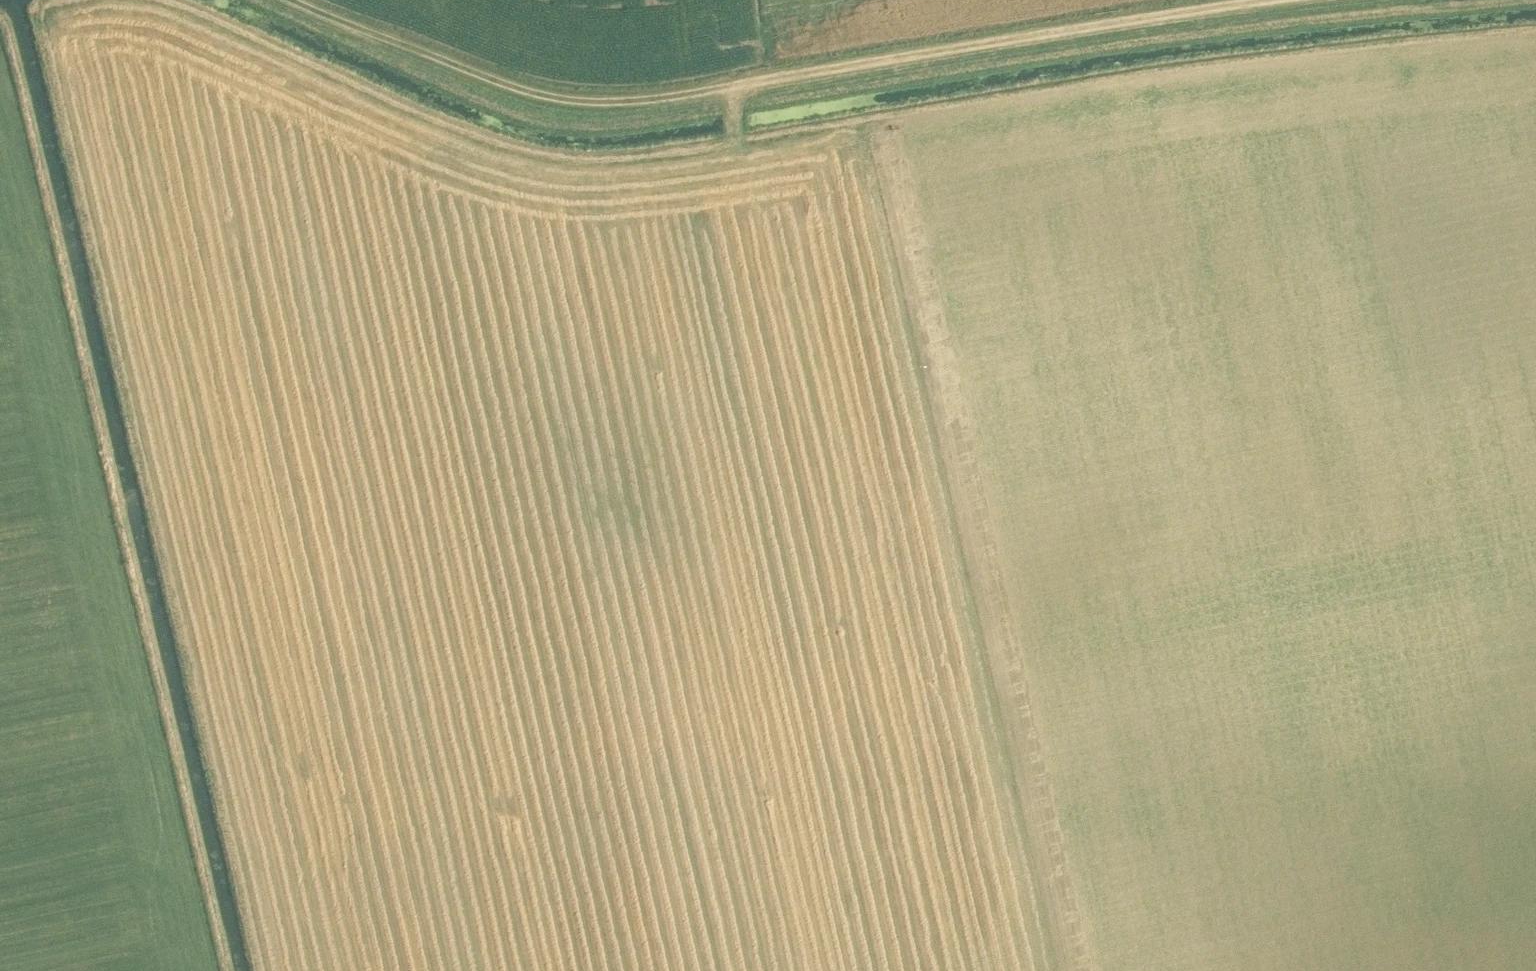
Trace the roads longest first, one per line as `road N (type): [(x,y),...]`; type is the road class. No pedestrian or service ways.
road 1 (track): [(1272,0),(586,103),(422,56),(400,64),(258,0)]

